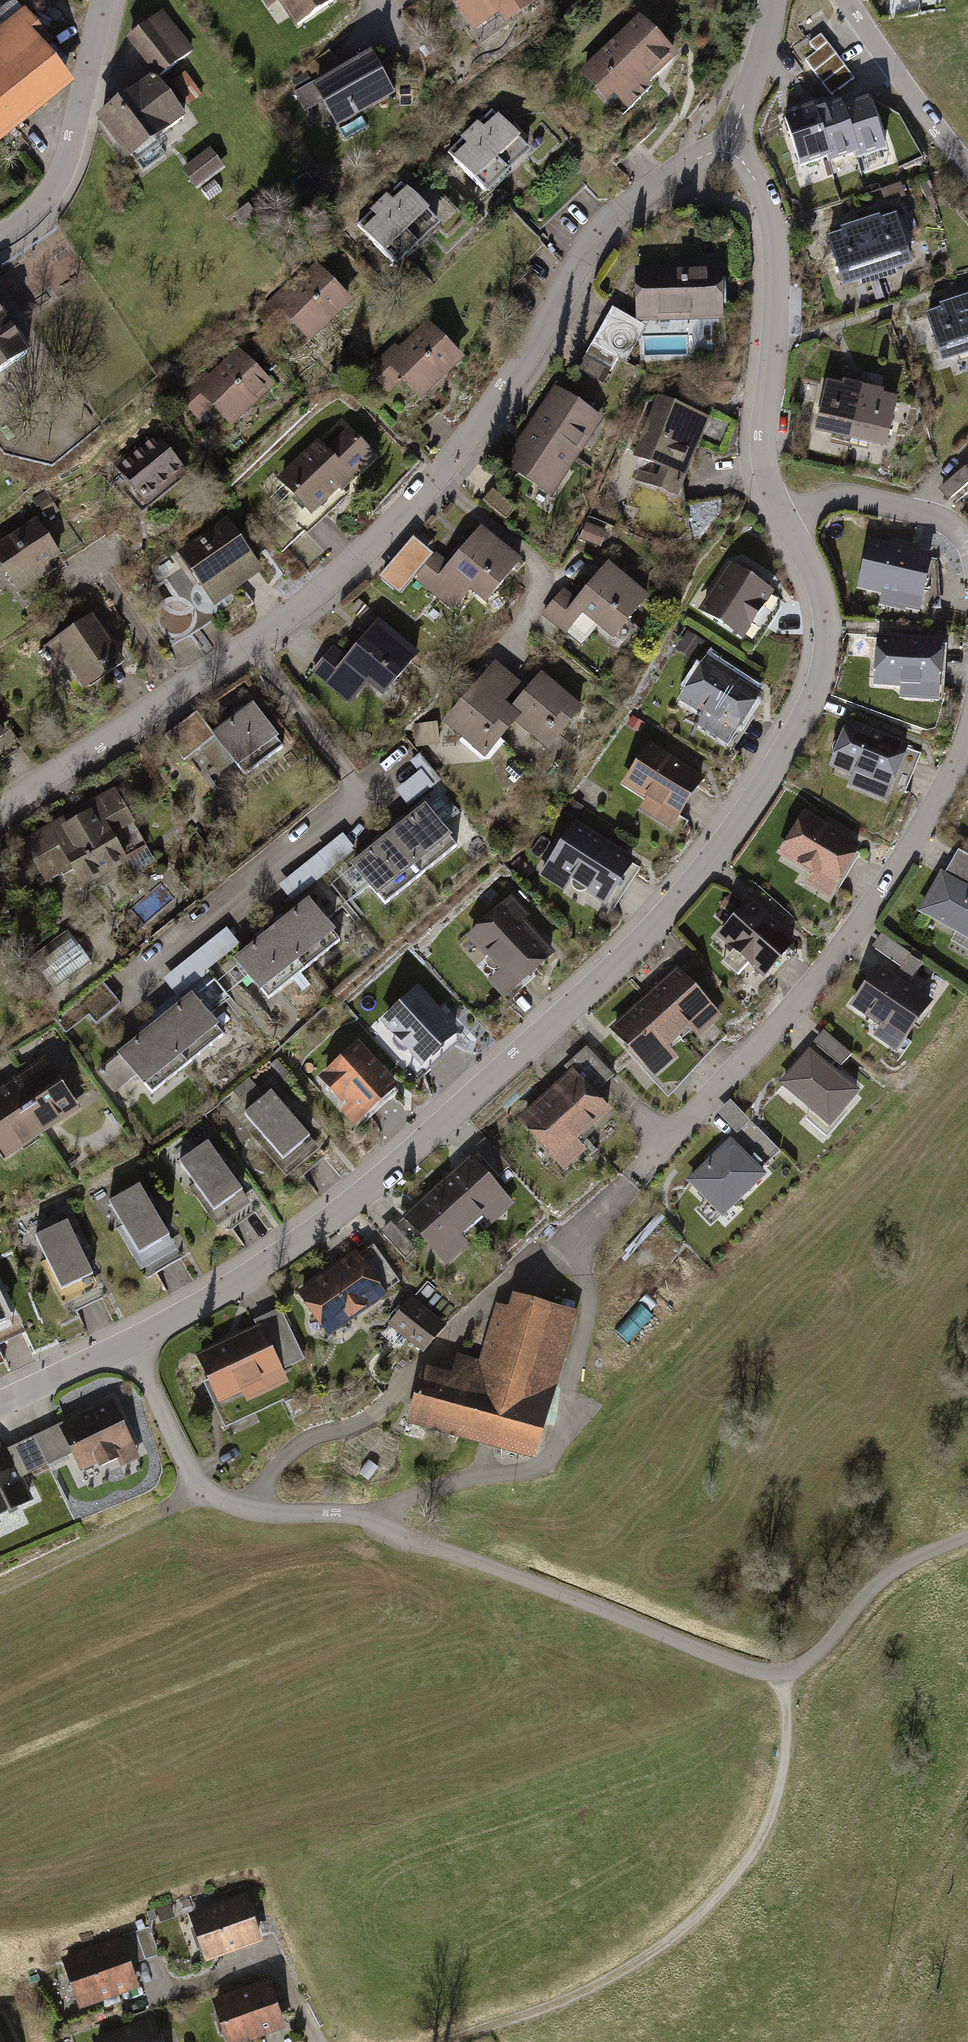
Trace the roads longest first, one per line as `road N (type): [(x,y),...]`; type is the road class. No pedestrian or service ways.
road 1 (residential): [(783,519),(820,585),(825,670),(805,720),(734,835),(638,944),(333,1217),(129,1347)]
road 2 (residential): [(737,132),(613,217),(509,388),(384,538),(248,647),(0,811)]
road 3 (unclassified): [(367,1517),(780,1677),(821,1647),(899,1568),(967,1536)]
road 4 (residential): [(549,1257),(799,1013),(931,819),(967,741)]
road 5 (track): [(780,1677),(785,1779),(766,1836),(697,1918),(614,1980),(459,2041)]
road 6 (track): [(596,1404),(902,1113),(967,1030)]
road 7 (residential): [(737,132),(775,231),(759,439),(783,519)]
road 8 (residential): [(129,1347),(206,1497),(252,1510),(367,1517)]
road 9 (residential): [(108,0),(62,182),(0,237)]
road 10 (track): [(0,1593),(206,1497)]
road 11 (tertiary): [(967,171),(848,0)]
road 12 (residential): [(967,545),(952,523),(865,496),(830,499),(783,519)]
road 13 (residential): [(129,1347),(0,1409)]
road 14 (residential): [(773,0),(737,132)]

